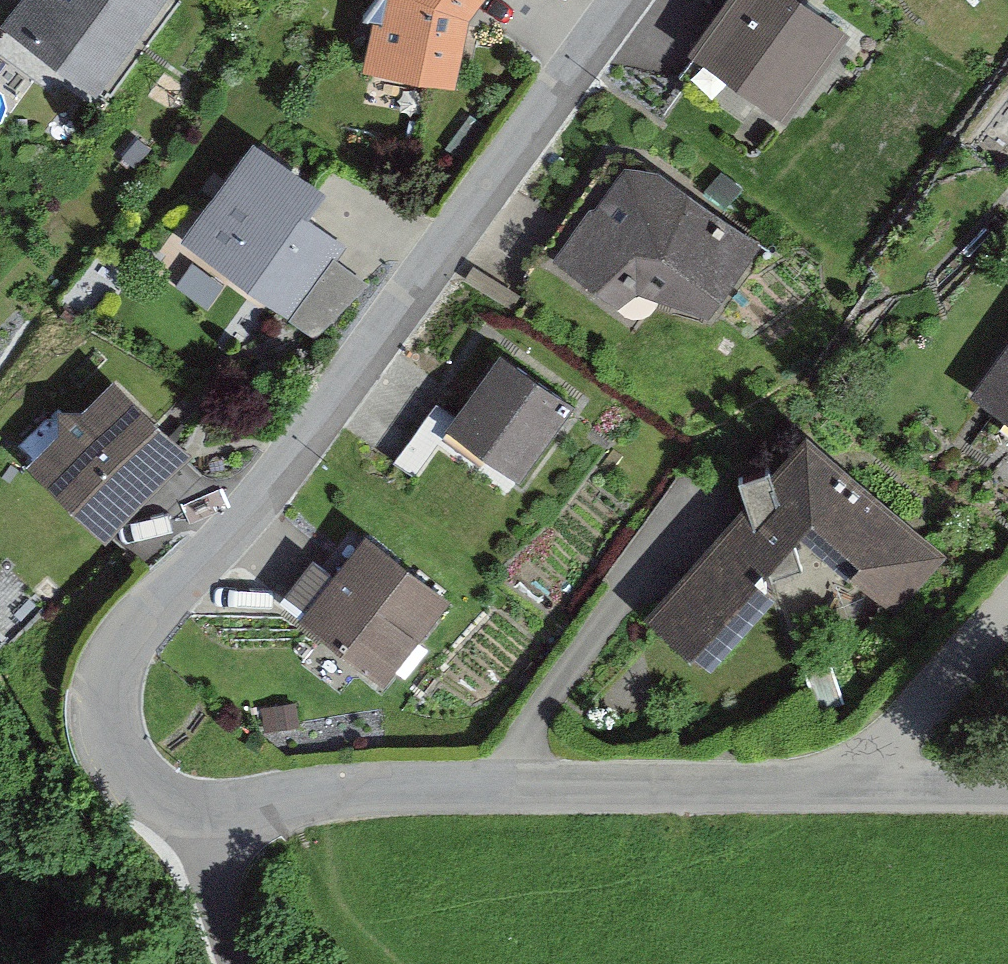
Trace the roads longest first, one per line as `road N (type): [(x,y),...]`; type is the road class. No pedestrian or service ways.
road 1 (residential): [(214,823),(175,800),(144,756),(133,689),(146,643),(620,0)]
road 2 (residential): [(848,795),(450,793),(336,799),(271,818),(214,823)]
road 3 (residential): [(848,795),(1007,615)]
road 4 (residential): [(1007,795),(848,795)]
road 5 (residential): [(248,963),(214,823)]

